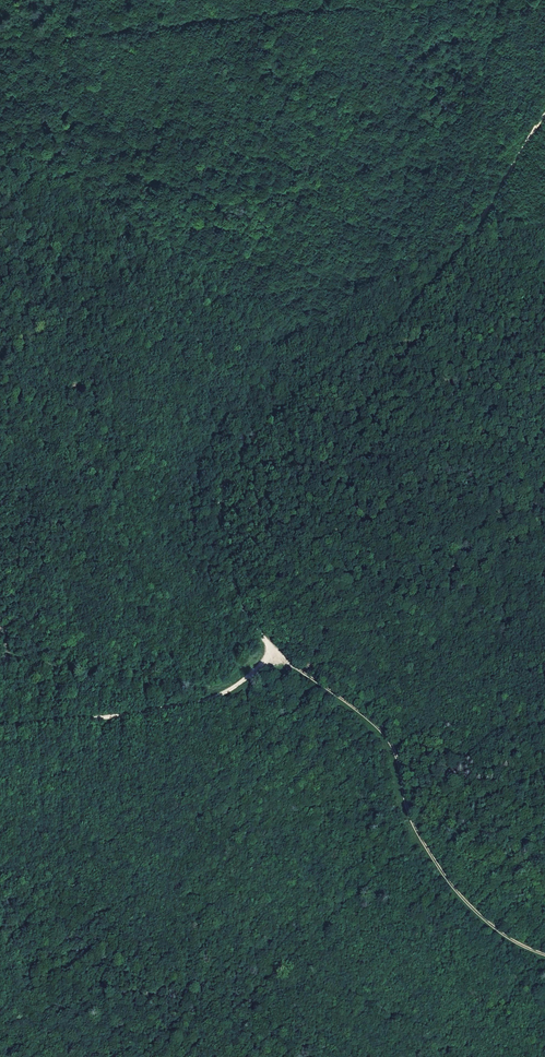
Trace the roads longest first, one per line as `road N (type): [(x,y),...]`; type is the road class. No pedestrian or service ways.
road 1 (track): [(278,656),(235,591),(225,550),(220,517),(241,459),(326,364),(399,320),(490,212)]
road 2 (track): [(278,656),(369,721),(393,752),(411,823),(447,880),(495,929),(544,955)]
road 3 (track): [(61,43),(442,0)]
road 4 (track): [(0,724),(195,704),(278,656)]

